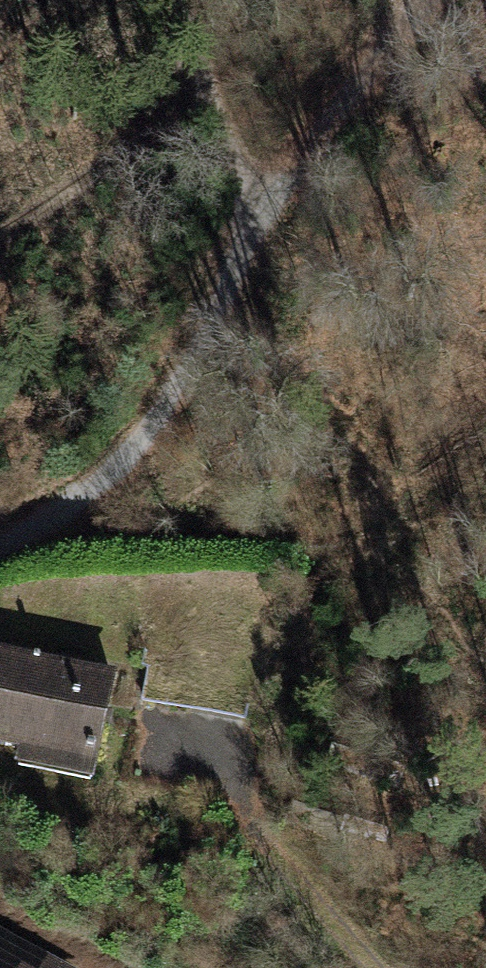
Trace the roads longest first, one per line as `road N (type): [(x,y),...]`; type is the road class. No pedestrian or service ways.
road 1 (track): [(245,266),(219,335),(99,496),(0,543)]
road 2 (track): [(376,967),(211,761),(153,740)]
road 3 (track): [(245,266),(430,0)]
road 4 (track): [(170,0),(247,186),(245,266)]

